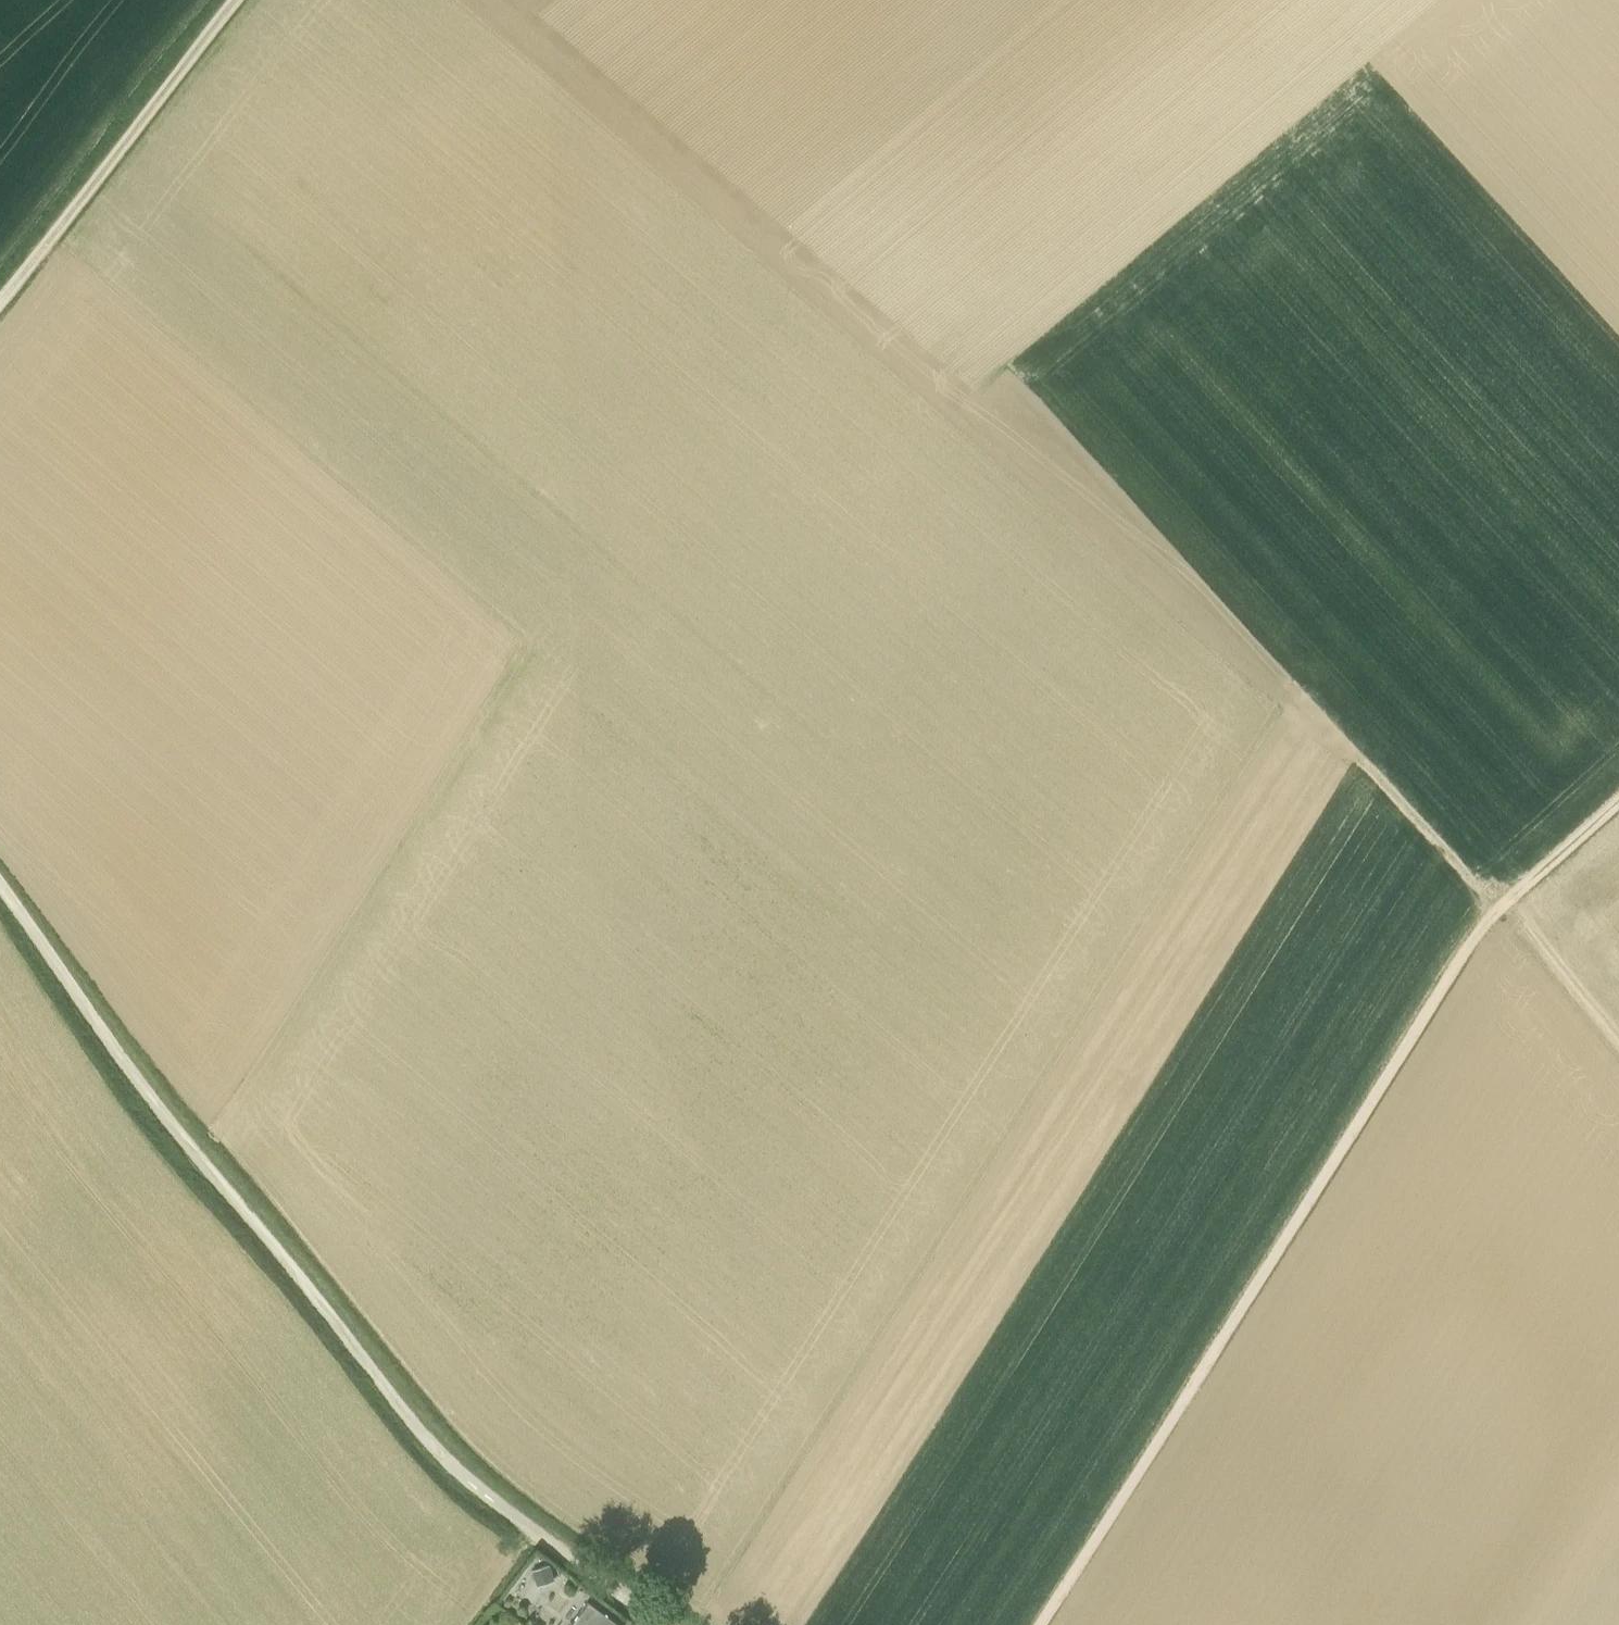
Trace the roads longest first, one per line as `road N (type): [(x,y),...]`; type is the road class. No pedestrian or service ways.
road 1 (track): [(1618,795),(1490,914),(1040,1624)]
road 2 (track): [(0,880),(108,1040),(444,1460)]
road 3 (track): [(236,0),(0,302)]
road 4 (residential): [(661,1624),(444,1460)]

